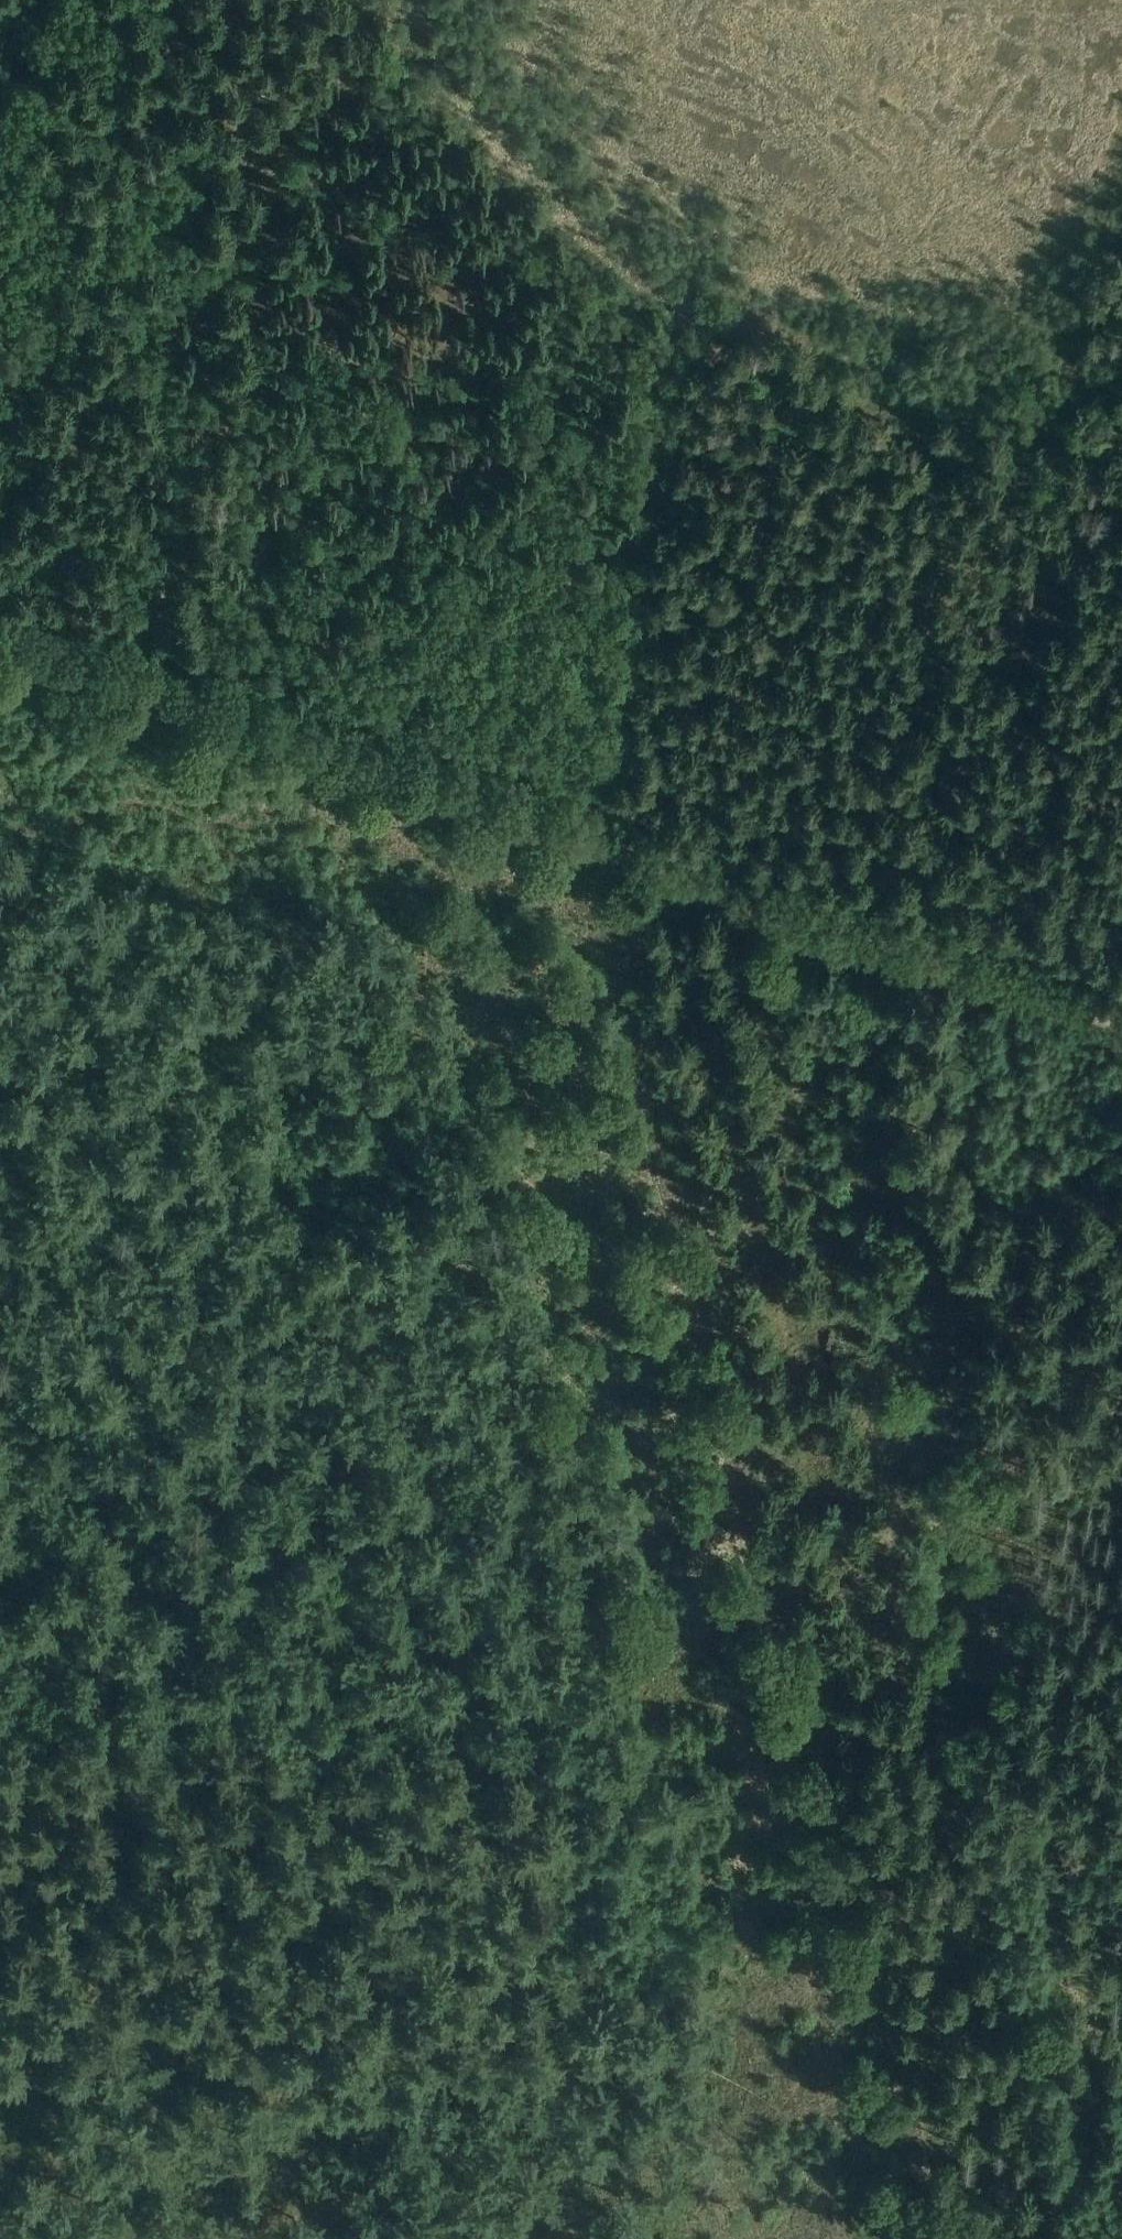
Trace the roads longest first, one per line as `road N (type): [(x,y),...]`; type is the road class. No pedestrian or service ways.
road 1 (track): [(0,643),(1121,1032)]
road 2 (track): [(947,2238),(824,1783)]

